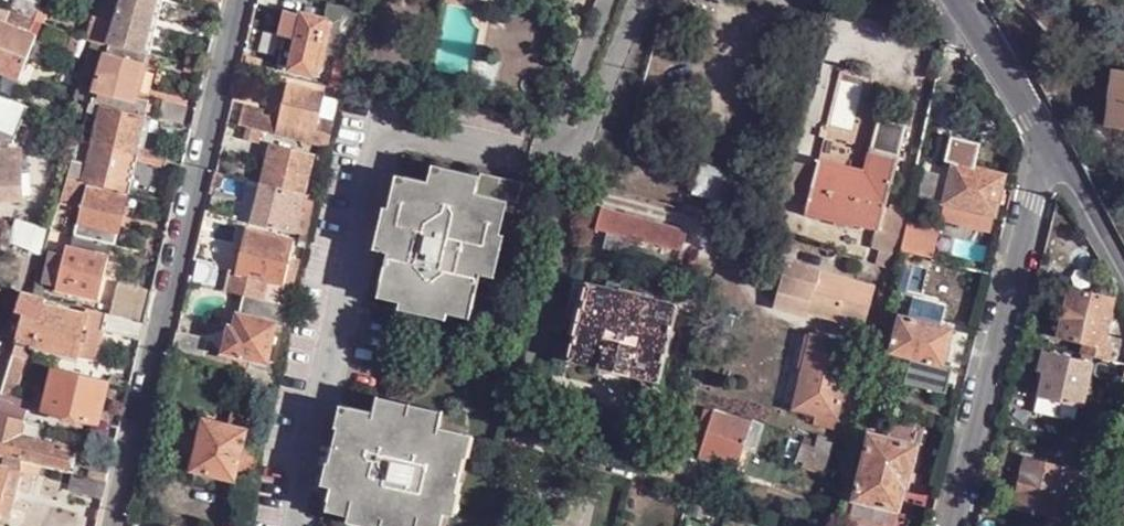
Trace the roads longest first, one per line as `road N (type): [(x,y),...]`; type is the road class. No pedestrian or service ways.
road 1 (residential): [(252,0),(113,525)]
road 2 (residential): [(959,525),(1050,144)]
road 3 (residential): [(1050,144),(963,0)]
road 4 (residential): [(1123,276),(1050,144)]

